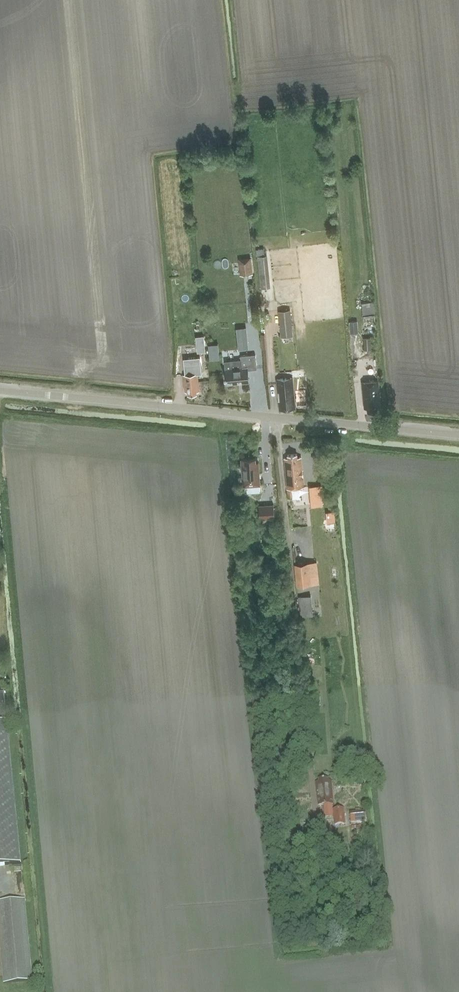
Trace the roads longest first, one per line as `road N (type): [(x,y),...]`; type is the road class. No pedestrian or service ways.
road 1 (residential): [(458,435),(0,390)]

